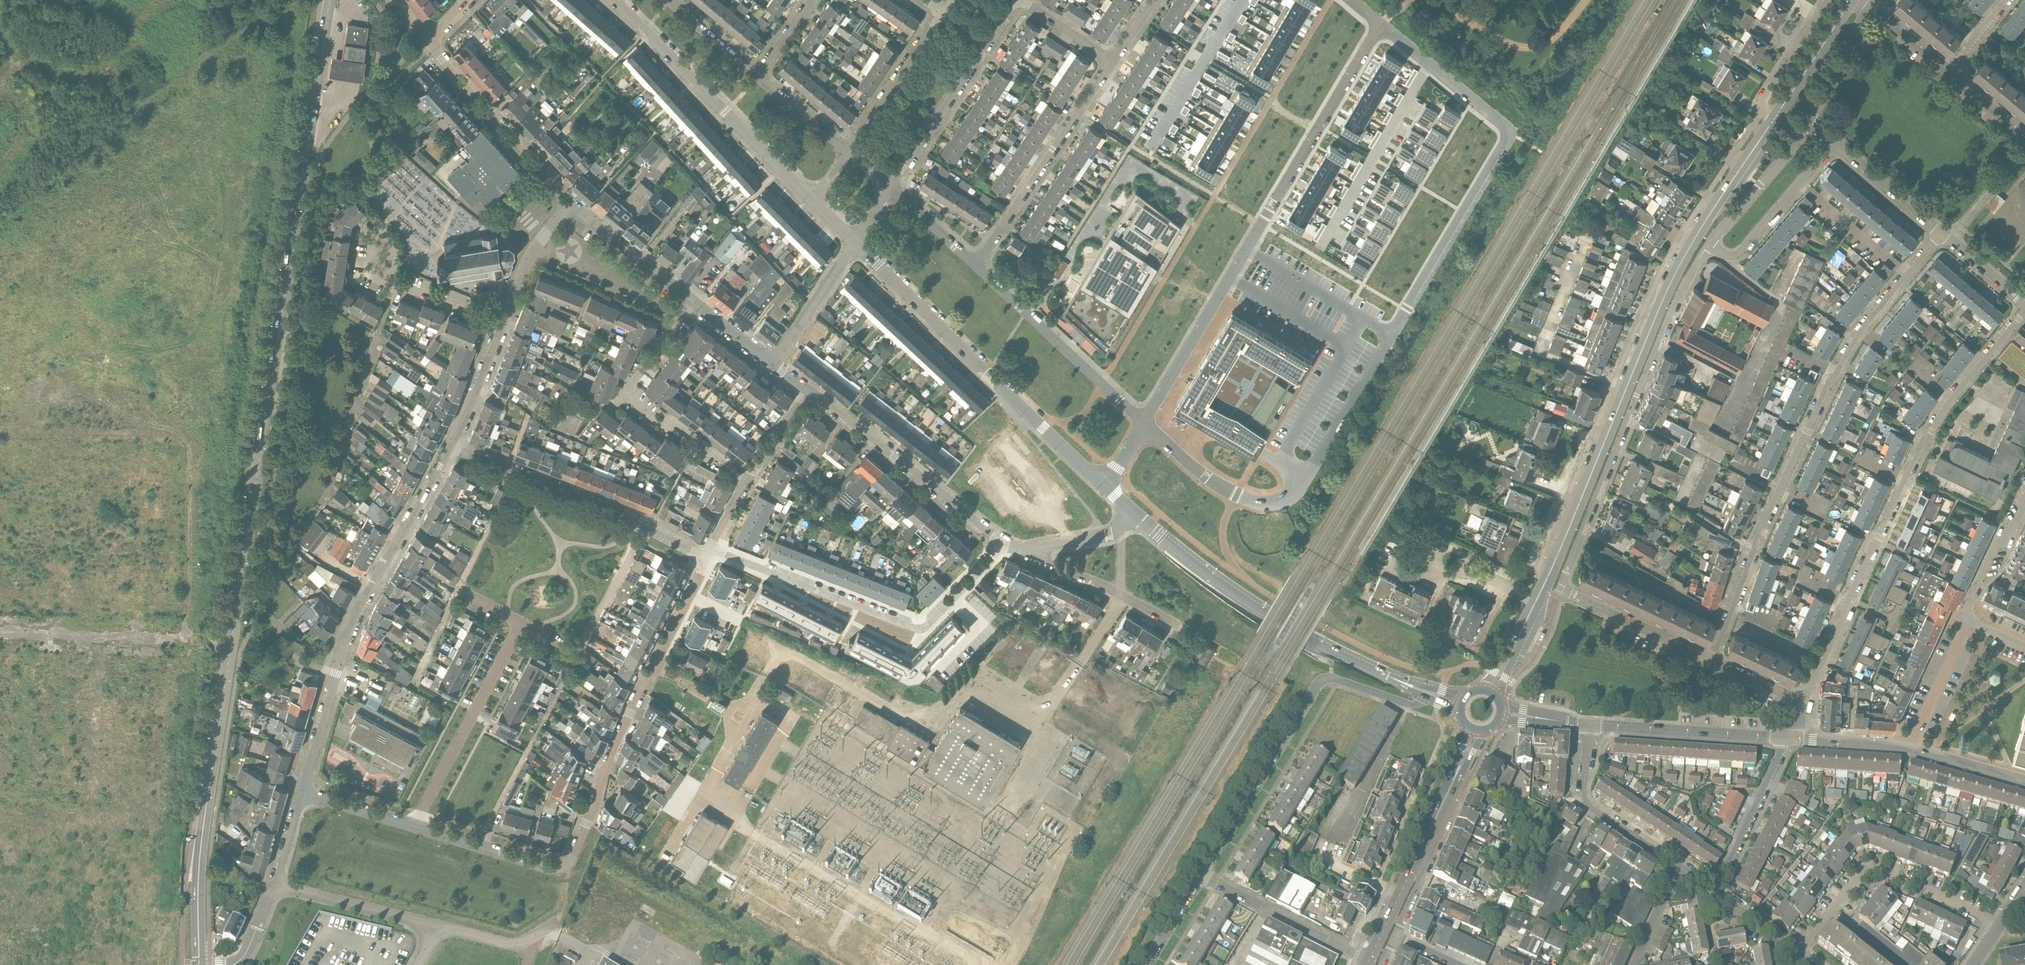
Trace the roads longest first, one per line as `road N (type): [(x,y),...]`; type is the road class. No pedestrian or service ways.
road 1 (tertiary): [(199,964),(204,820),(330,0)]
road 2 (residential): [(708,558),(564,867),(302,794)]
road 3 (tertiary): [(1533,607),(1677,271),(1774,119)]
road 4 (residential): [(1712,658),(1750,554),(1840,366),(1942,235)]
road 5 (residential): [(1144,421),(1381,26)]
road 6 (residential): [(2024,314),(1928,434),(1807,701)]
road 7 (residential): [(1381,26),(1505,131),(1391,335)]
road 8 (residential): [(302,794),(362,603),(451,447)]
road 9 (residential): [(1559,588),(1677,306),(1710,245)]
road 10 (residential): [(1107,485),(854,243)]
road 11 (residential): [(1202,875),(1321,681),(1414,705),(1429,693)]
road 12 (residential): [(714,548),(920,626),(1005,545)]
road 13 (unclassified): [(1429,693),(1262,611),(1160,534)]
road 14 (residential): [(814,201),(616,0)]
road 15 (residential): [(451,447),(708,558)]
road 16 (residential): [(749,479),(630,394),(695,303)]
road 17 (residential): [(1799,958),(1867,870),(2000,924)]
road 18 (residential): [(1005,545),(810,393)]
road 19 (residential): [(977,265),(1112,62)]
road 20 (residential): [(1144,421),(977,265)]
road 21 (residential): [(323,502),(397,287)]
road 22 (residential): [(573,206),(429,41)]
road 23 (residential): [(417,964),(440,925),(275,882)]
road 24 (tertiary): [(1369,960),(1460,765)]
road 25 (residential): [(1795,738),(1587,723)]
road 26 (residential): [(1144,421),(1215,483),(1256,502),(1283,499),(1307,478)]
road 27 (residential): [(1678,867),(1584,801),(1587,723)]
road 28 (residential): [(1394,938),(1469,780),(1460,765)]
road 29 (residential): [(1369,960),(1202,875)]
road 30 (residential): [(1838,145),(1743,252),(1727,256),(1710,245)]
road 31 (residential): [(1795,738),(1719,897)]
road 32 (residential): [(889,189),(986,43)]
road 33 (residential): [(941,11),(847,155)]
road 34 (residential): [(1712,658),(1559,588)]
road 35 (residential): [(1178,625),(1029,554)]
road 36 (residential): [(695,303),(573,206)]
road 37 (residential): [(1710,245),(1808,124)]
road 38 (residential): [(775,365),(854,243)]
road 39 (residential): [(1907,747),(1969,618)]
road 40 (residential): [(501,327),(531,255),(573,206)]
road 41 (residential): [(1826,0),(1761,102),(1774,119)]
road 42 (tertiary): [(1774,119),(1852,0)]
road 43 (residential): [(1942,235),(1838,145)]
road 44 (residential): [(1969,618),(2024,493)]
road 45 (residential): [(1808,124),(1873,4)]
road 46 (residential): [(451,447),(501,327)]
road 47 (residential): [(2024,781),(1907,747)]
road 48 (residential): [(847,155),(757,75)]

